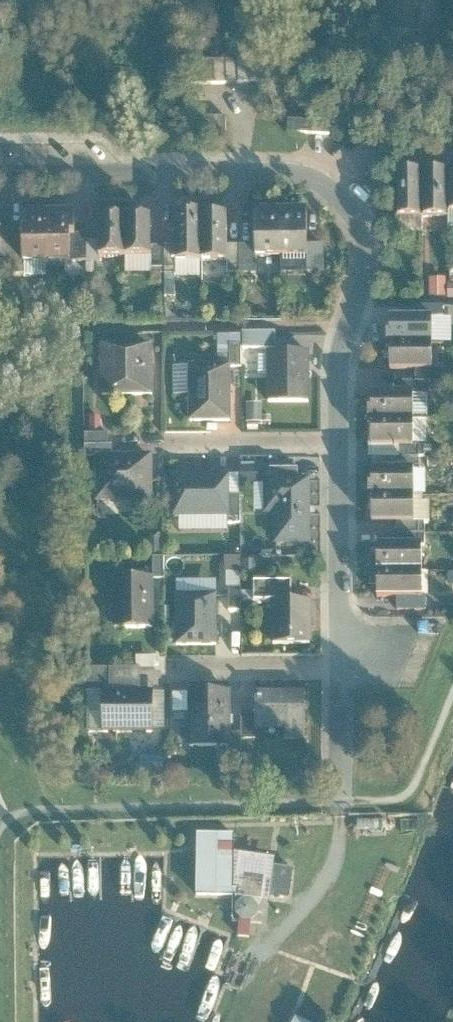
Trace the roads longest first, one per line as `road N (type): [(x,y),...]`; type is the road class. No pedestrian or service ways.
road 1 (residential): [(340,741),(341,370),(367,257),(351,211),(330,190),(293,174),(0,175)]

